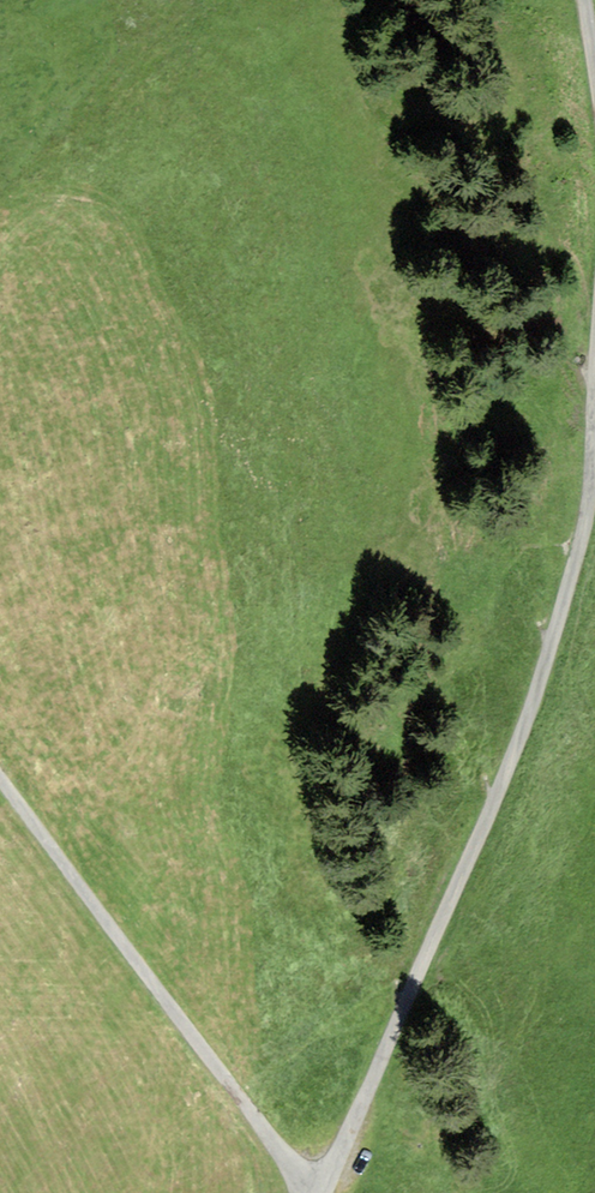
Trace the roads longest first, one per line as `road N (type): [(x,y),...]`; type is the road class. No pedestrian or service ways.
road 1 (unclassified): [(594,448),(589,536),(552,671),(493,823),(329,1192)]
road 2 (unclassified): [(308,1192),(0,770)]

